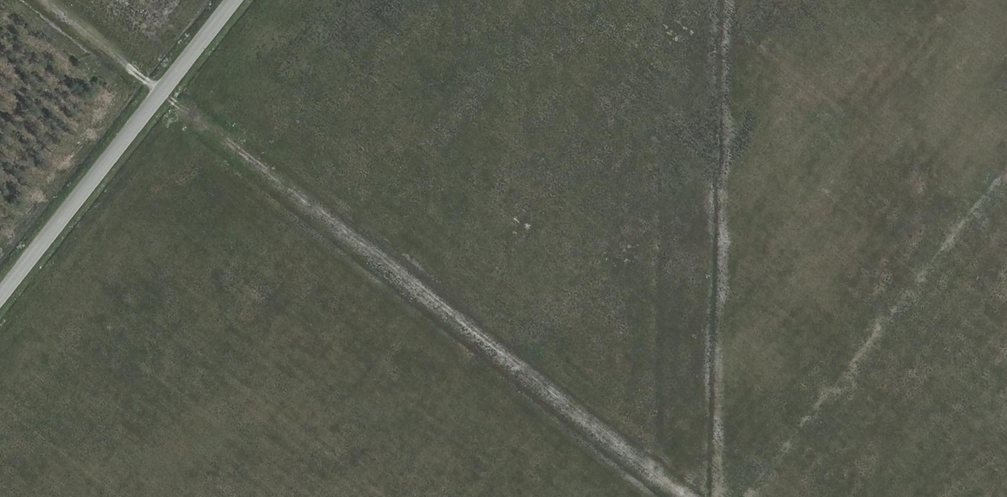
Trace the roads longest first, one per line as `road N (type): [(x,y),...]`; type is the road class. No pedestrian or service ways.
road 1 (track): [(690,496),(46,0)]
road 2 (track): [(740,496),(1006,166)]
road 3 (unclassified): [(0,297),(235,0)]

